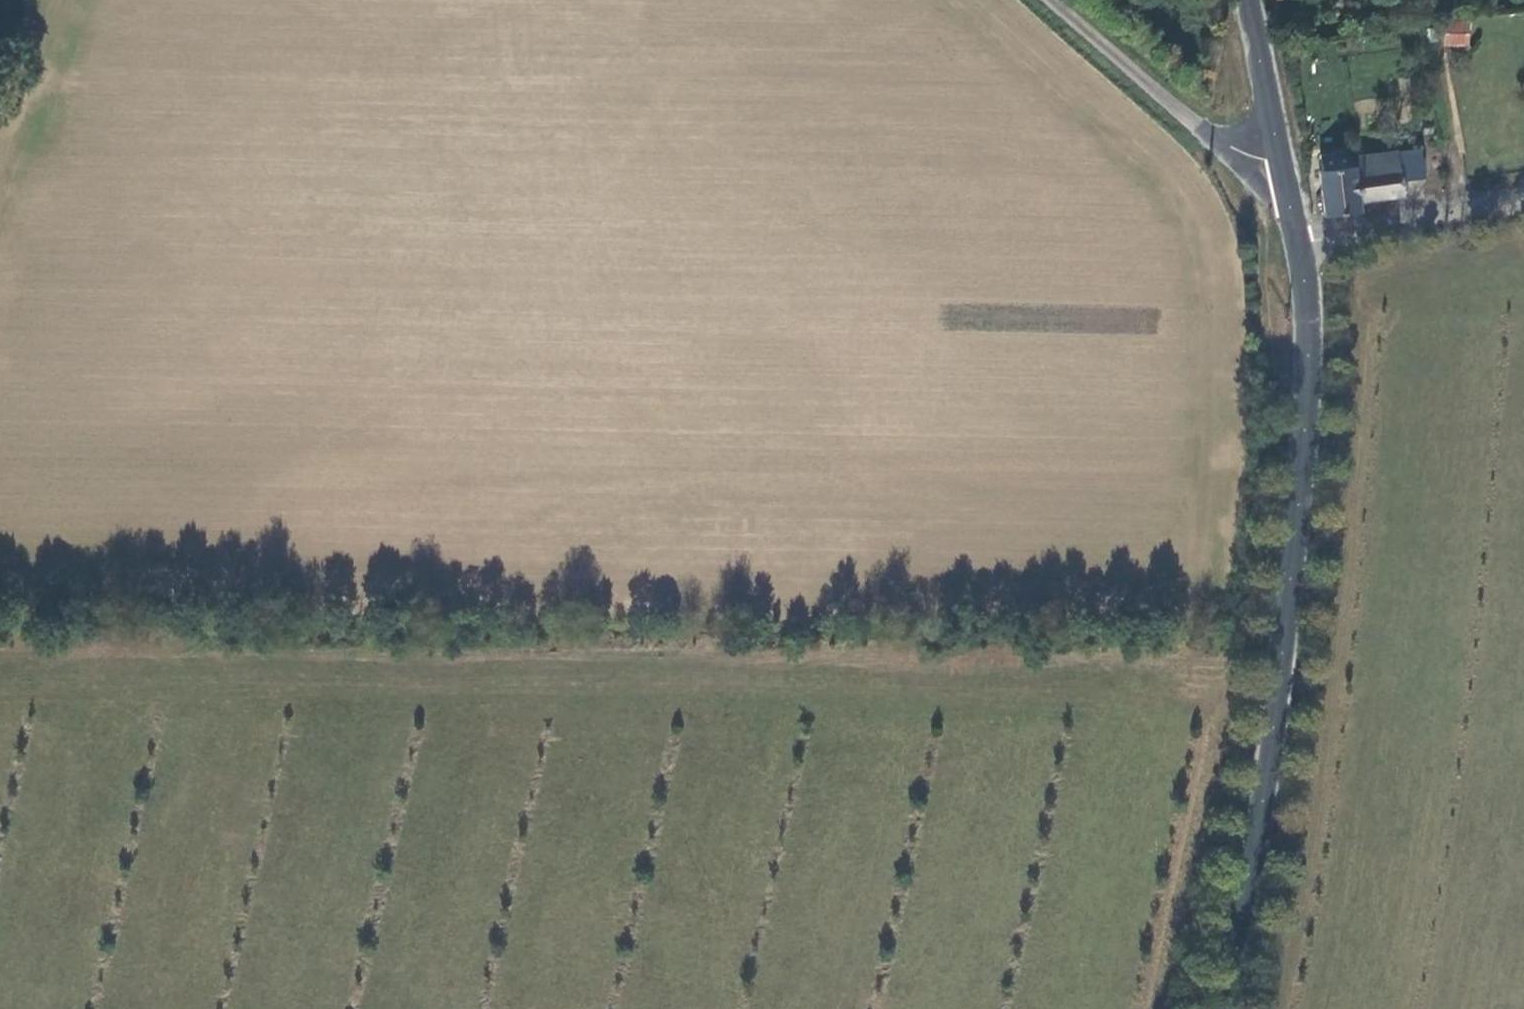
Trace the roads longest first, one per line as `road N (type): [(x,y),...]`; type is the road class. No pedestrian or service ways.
road 1 (tertiary): [(1215,1008),(1261,807),(1289,602),(1305,408),(1299,246)]
road 2 (residential): [(1278,147),(1254,151),(1211,137),(1054,0)]
road 3 (residential): [(1299,246),(1523,200)]
road 4 (tertiary): [(1278,147),(1245,0)]

